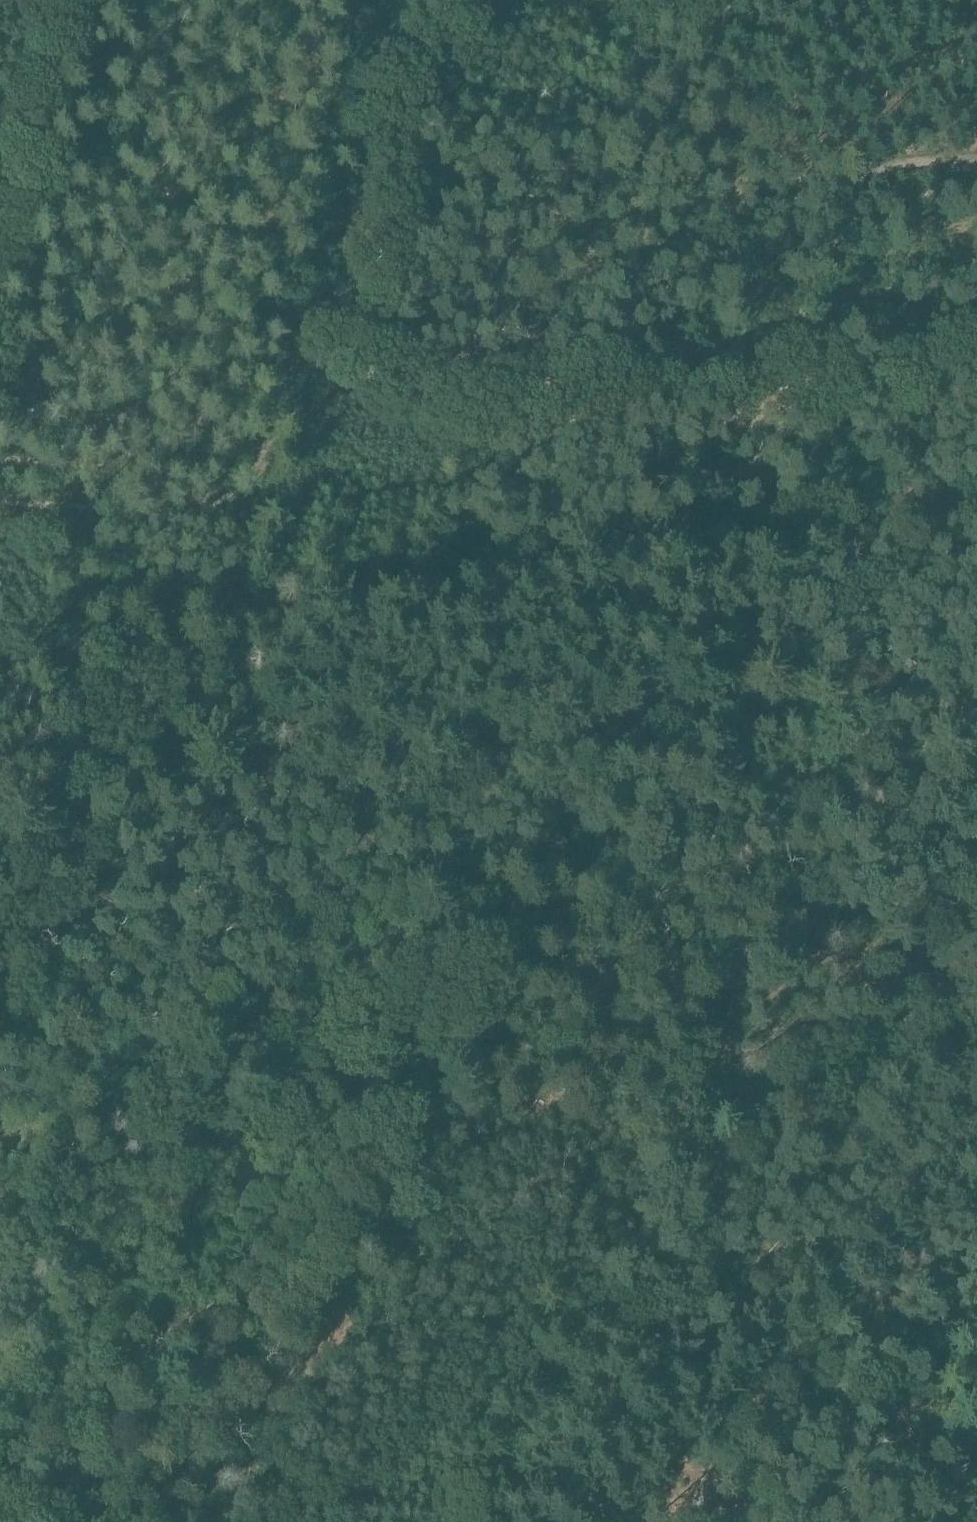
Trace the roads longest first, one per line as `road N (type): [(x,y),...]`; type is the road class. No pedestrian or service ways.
road 1 (track): [(976,344),(615,360),(518,404),(438,406),(354,362)]
road 2 (track): [(293,369),(368,0)]
road 3 (track): [(458,23),(395,106),(394,235),(353,312),(354,362)]
road 4 (track): [(0,270),(38,118),(53,0)]
road 5 (track): [(0,504),(211,516)]
road 6 (track): [(293,369),(264,460),(211,516)]

